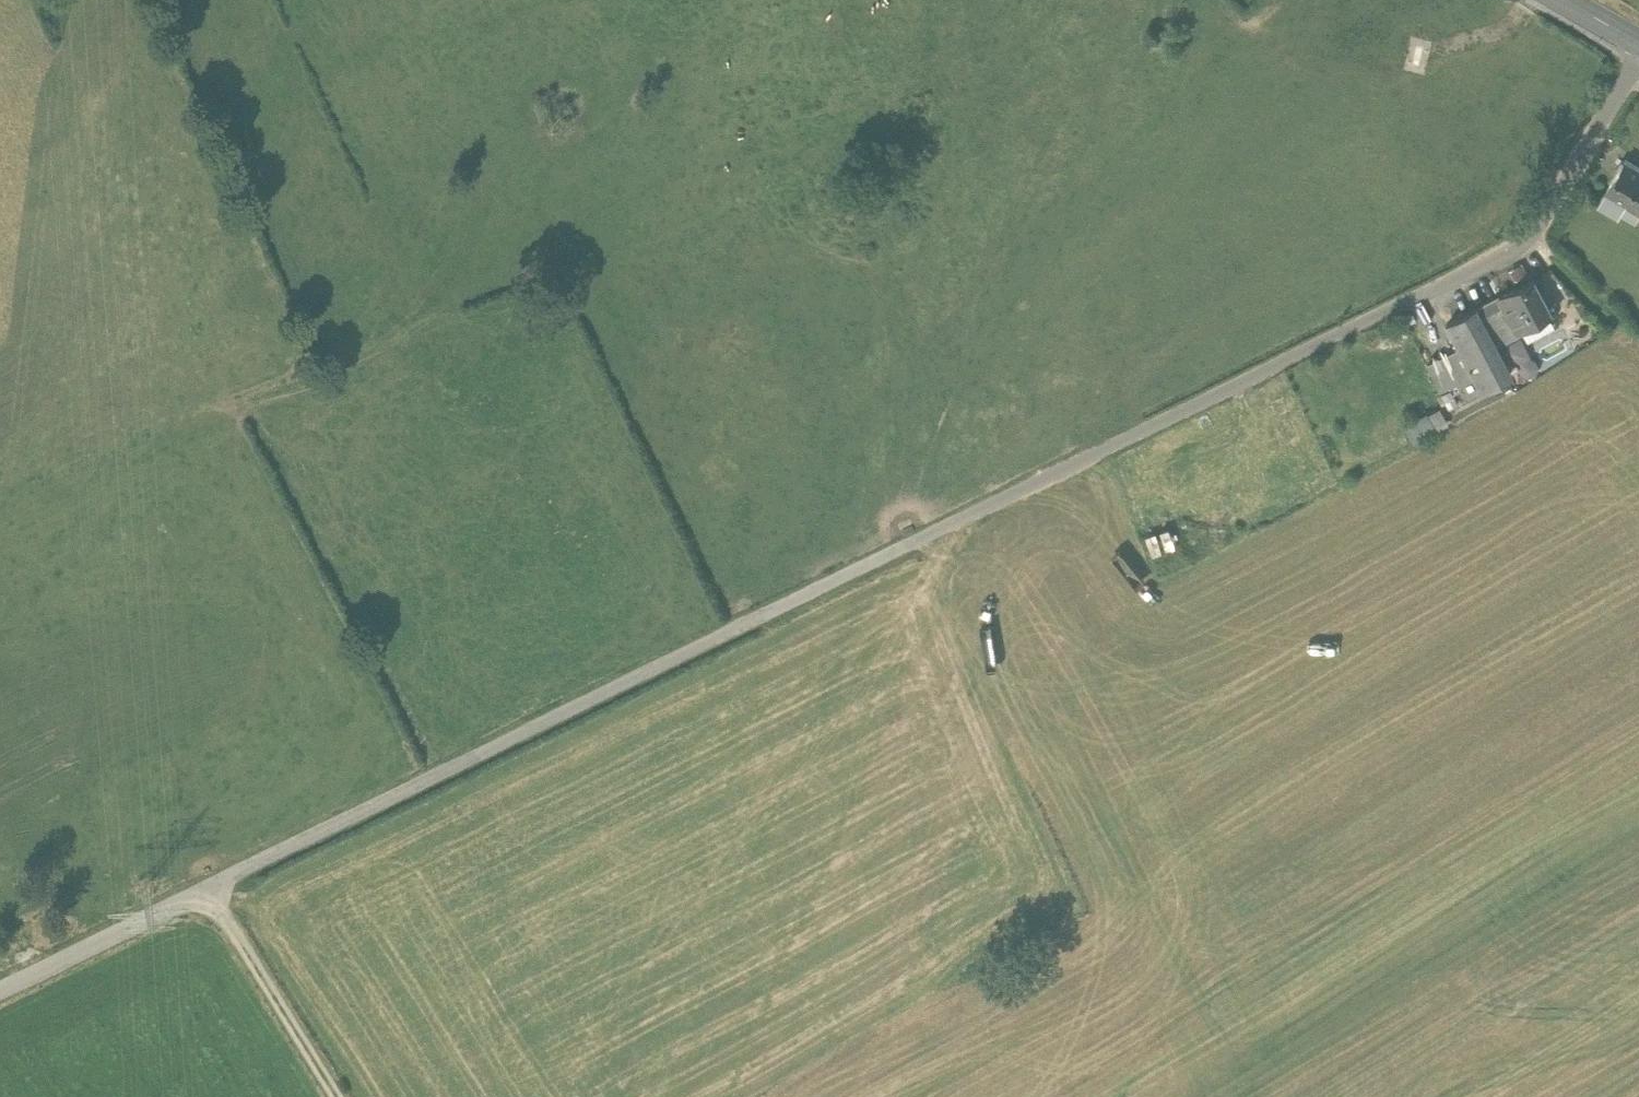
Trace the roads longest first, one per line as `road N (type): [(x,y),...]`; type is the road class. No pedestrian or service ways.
road 1 (track): [(205,885),(338,1096)]
road 2 (track): [(1530,233),(1638,341)]

